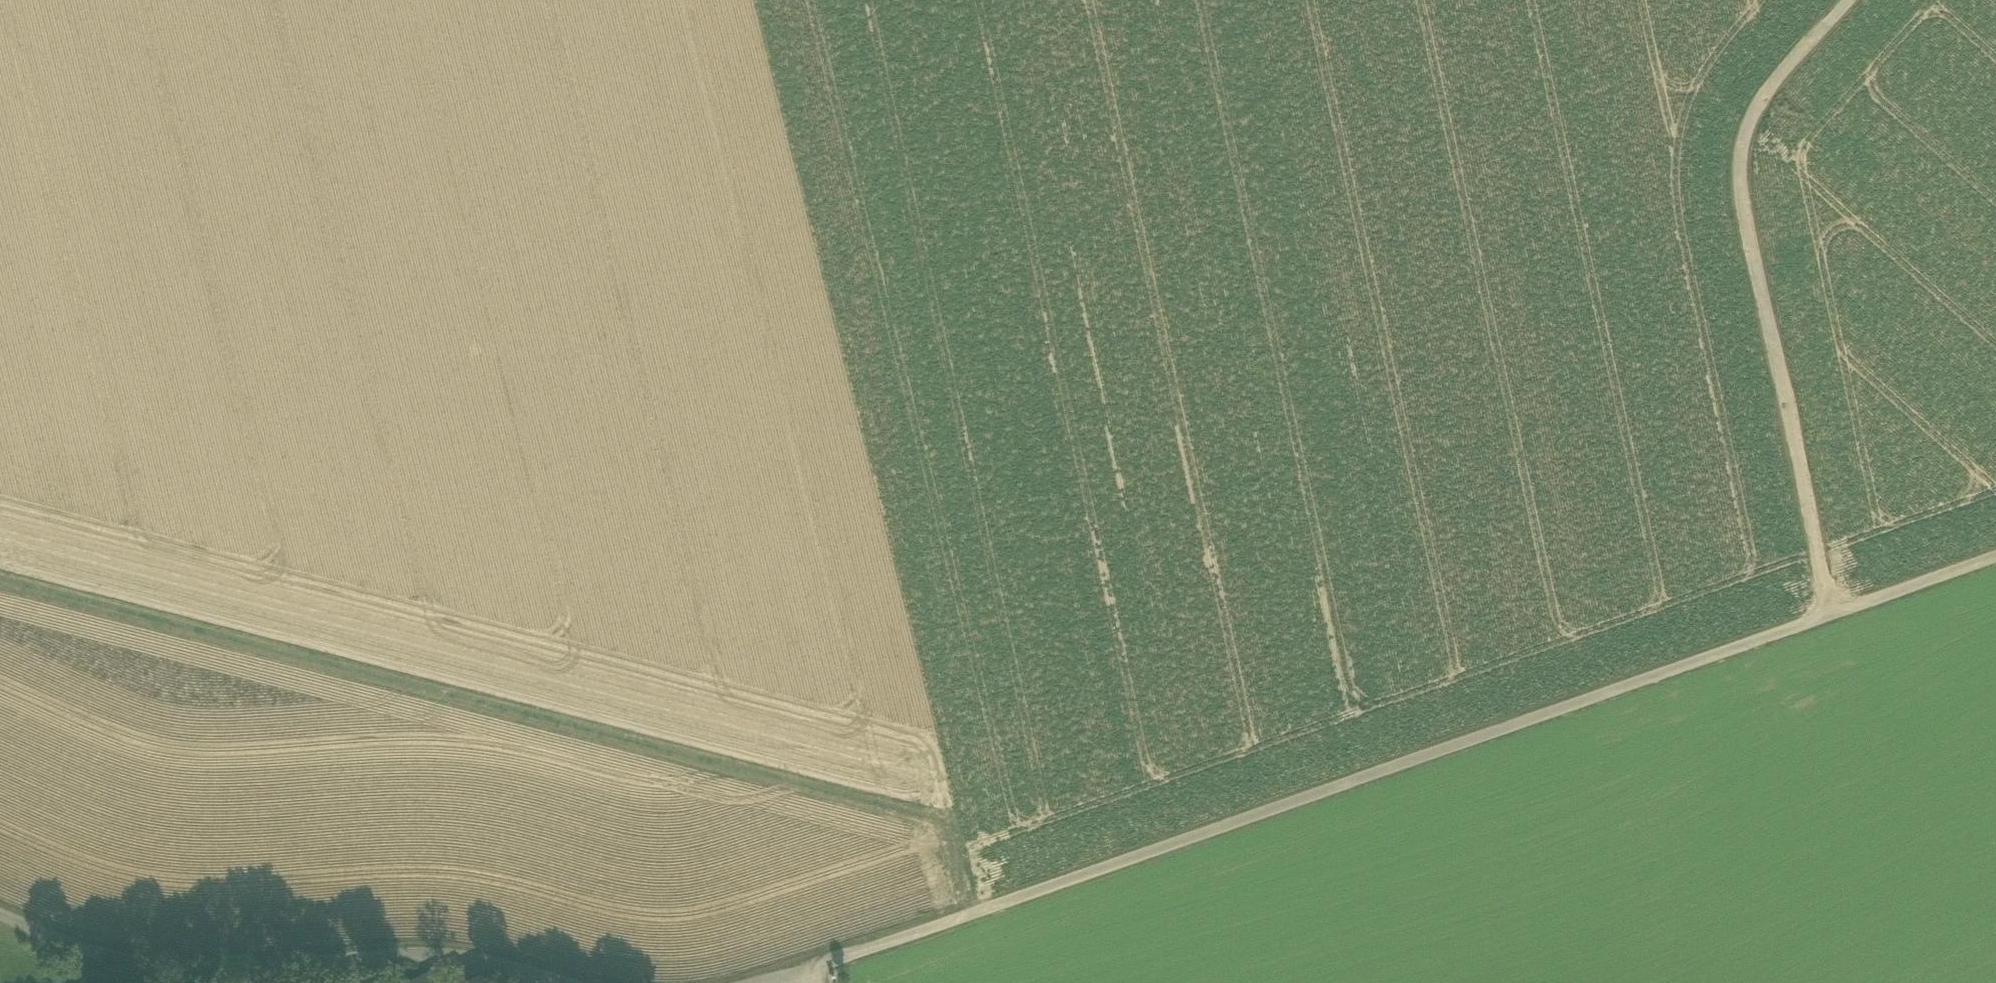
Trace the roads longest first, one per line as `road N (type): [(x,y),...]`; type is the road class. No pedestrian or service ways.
road 1 (unclassified): [(816,968),(1995,555)]
road 2 (track): [(973,913),(955,825),(0,575)]
road 3 (track): [(1851,0),(1723,148),(1830,611)]
road 4 (unclassified): [(0,913),(111,961),(231,974),(473,959),(569,982)]

